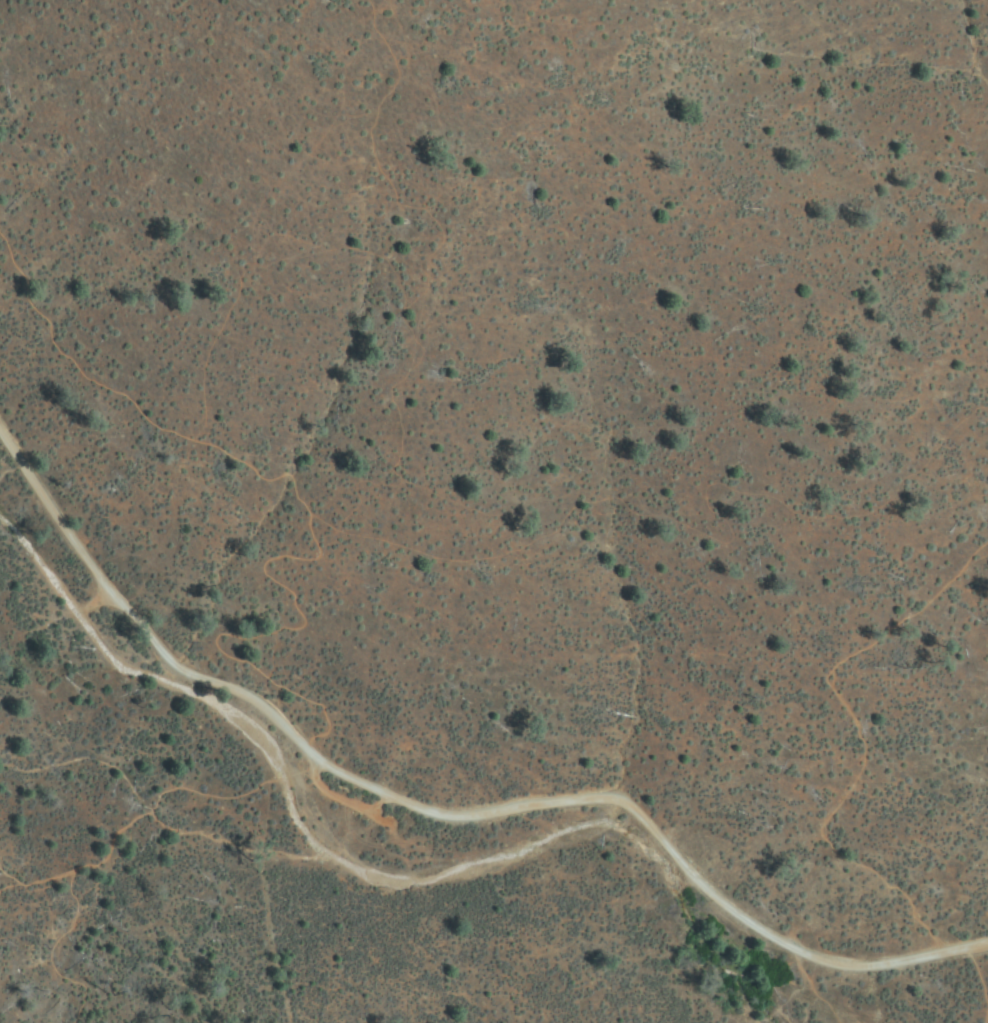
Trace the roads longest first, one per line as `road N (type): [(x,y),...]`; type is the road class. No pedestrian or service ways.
road 1 (track): [(0,422),(63,520),(181,666),(267,705),(327,763),(454,816),(625,800),(746,916),(838,961),(903,963),(987,944)]

